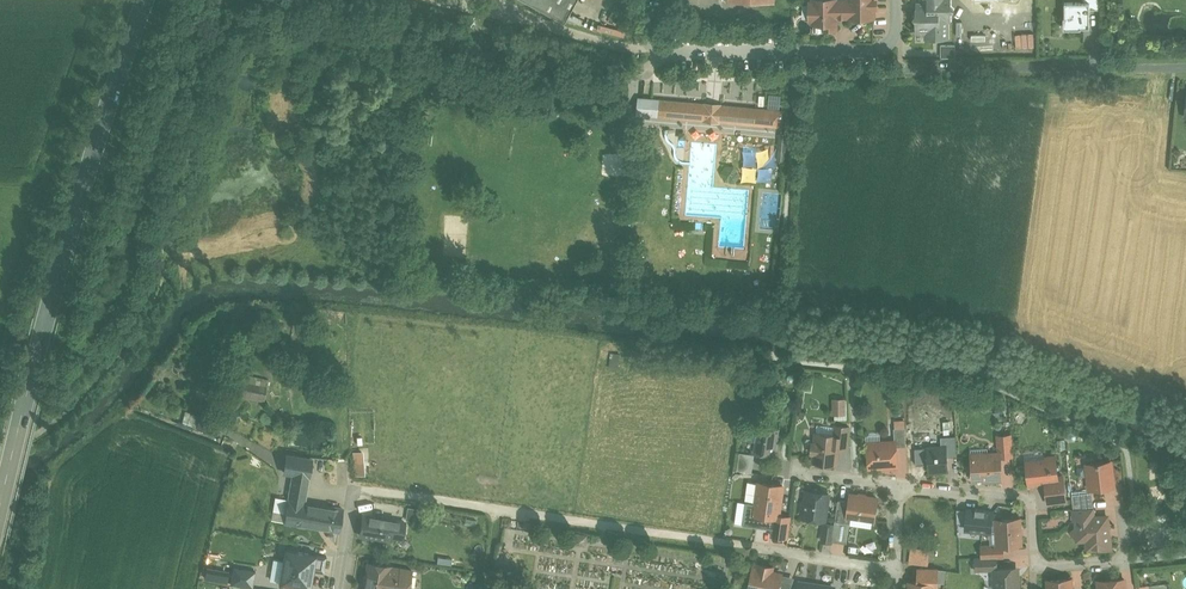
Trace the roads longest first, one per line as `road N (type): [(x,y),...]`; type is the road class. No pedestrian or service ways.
road 1 (residential): [(337,588),(354,488),(895,571)]
road 2 (primary): [(0,501),(53,293),(144,0)]
road 3 (residential): [(660,43),(635,76),(495,86),(442,73),(380,41),(312,28),(295,43),(288,86)]
road 4 (residential): [(796,103),(807,71),(1185,68)]
road 5 (residential): [(898,486),(1033,504),(1038,569),(1185,558)]
road 6 (residential): [(660,43),(872,51),(889,45),(898,27)]

